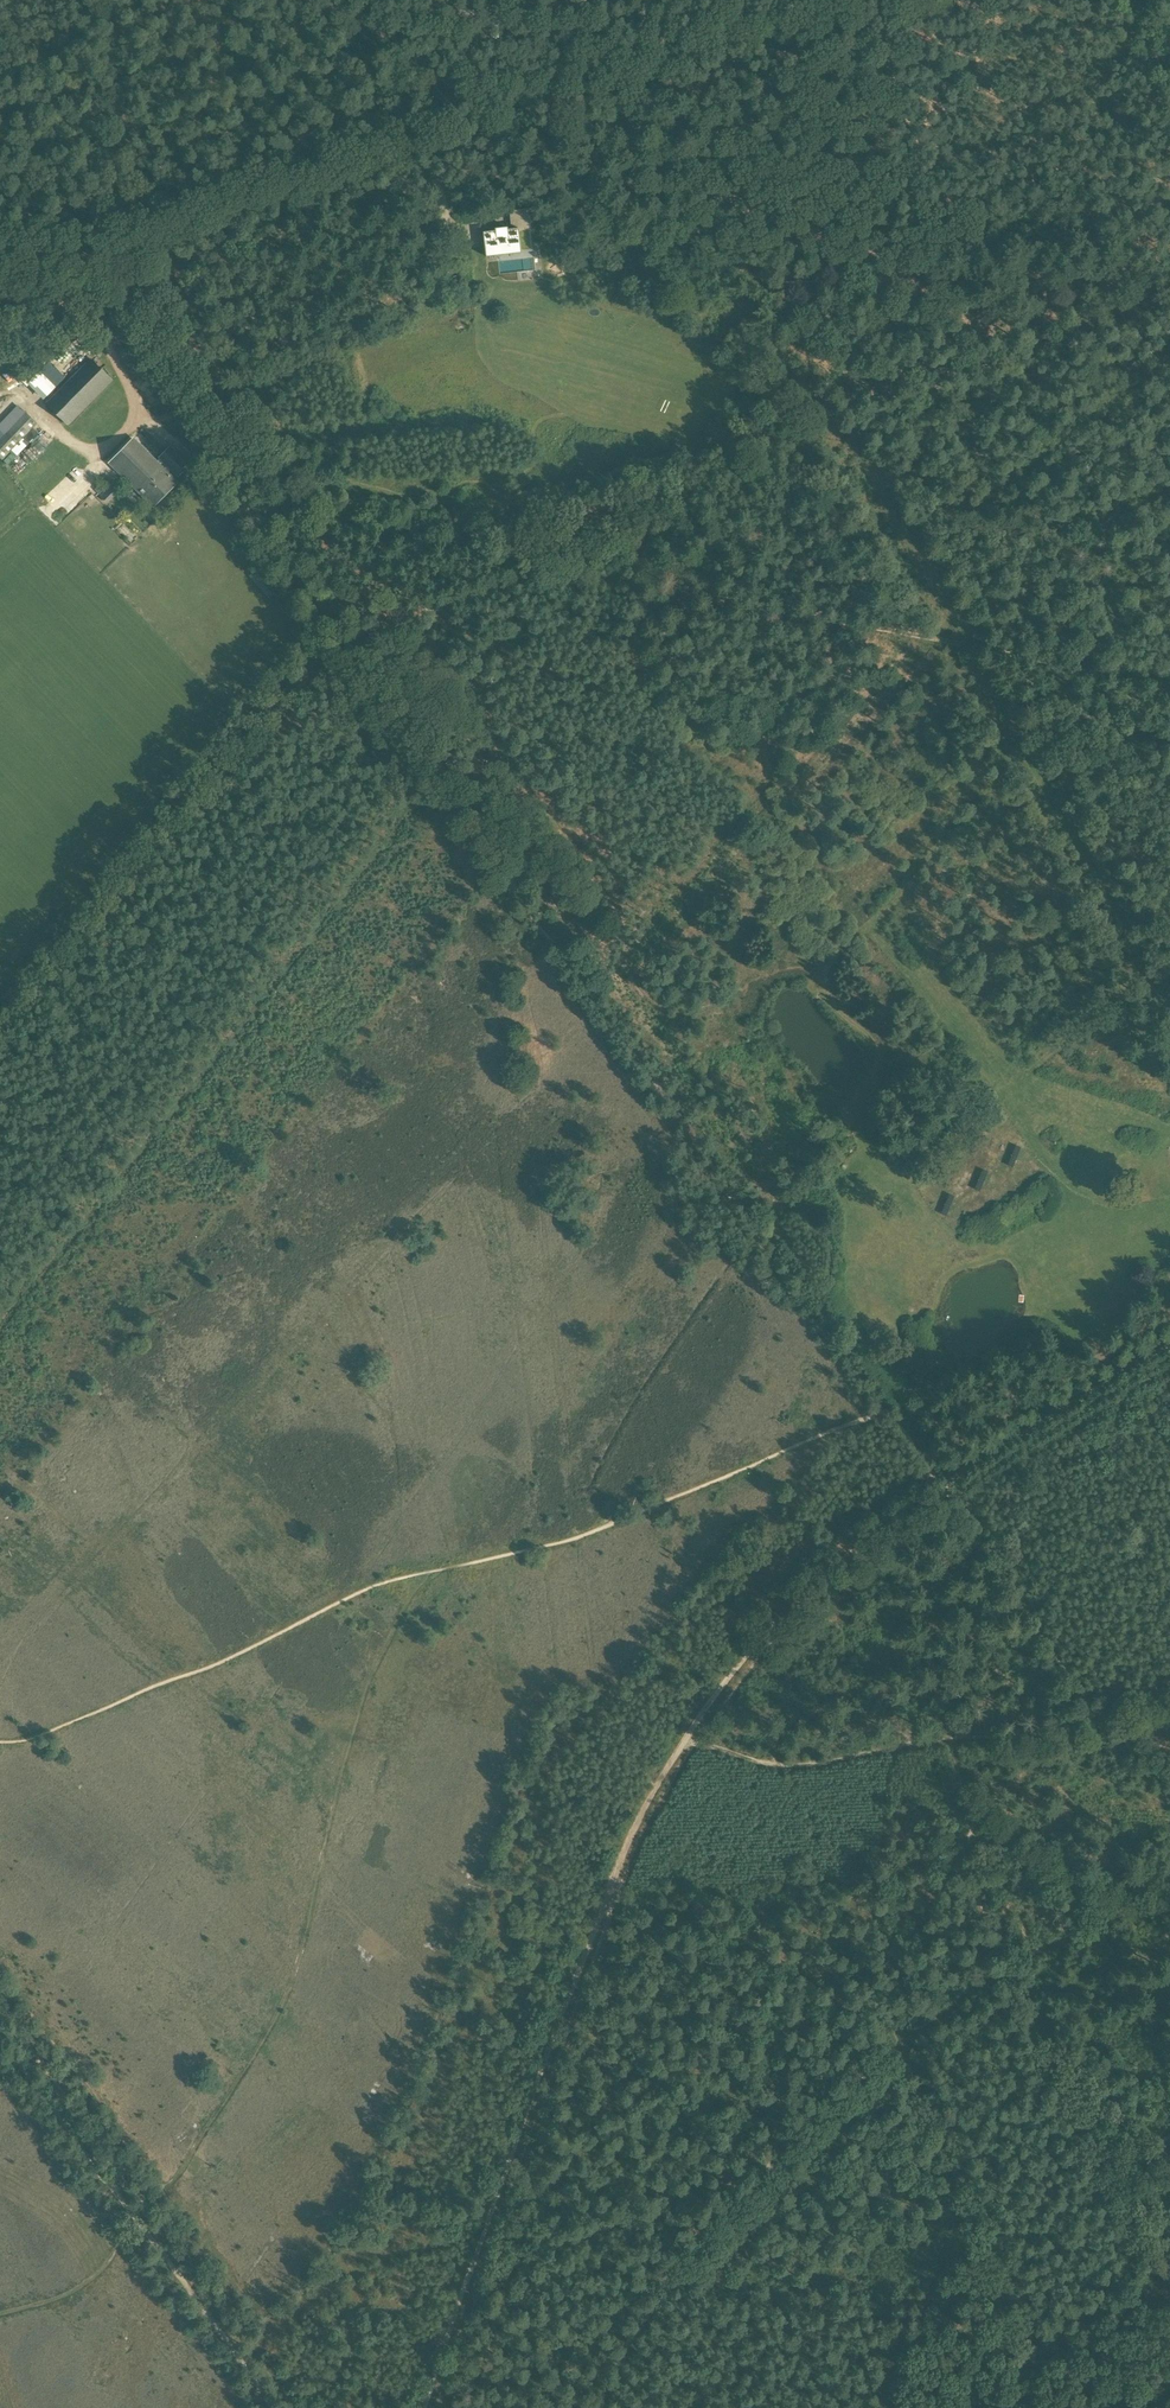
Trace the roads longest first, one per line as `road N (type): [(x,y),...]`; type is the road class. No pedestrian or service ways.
road 1 (track): [(94,257),(87,271),(167,388),(885,1407)]
road 2 (track): [(943,1486),(863,1544),(760,1639),(650,1797),(573,1983),(424,2407)]
road 3 (track): [(1169,685),(256,511)]
road 4 (track): [(1169,1896),(1010,1965),(901,2042),(791,2145),(677,2275),(631,2344),(601,2407)]
road 5 (track): [(899,1746),(886,1790),(882,1977),(1038,2407)]
road 6 (track): [(1169,2302),(962,1868),(969,1812),(951,1739)]
road 7 (track): [(614,1882),(673,1988),(642,2062),(641,2144),(734,2407)]
road 8 (track): [(0,2033),(273,2407)]
road 9 (track): [(1096,1722),(1023,1737),(926,1740),(810,1764),(770,1765),(688,1737)]
road 10 (track): [(474,126),(94,257)]
road 11 (track): [(839,0),(487,121)]
road 12 (track): [(1096,1722),(948,1493)]
road 13 (track): [(1169,1344),(943,1486)]
road 14 (track): [(474,126),(312,0)]

